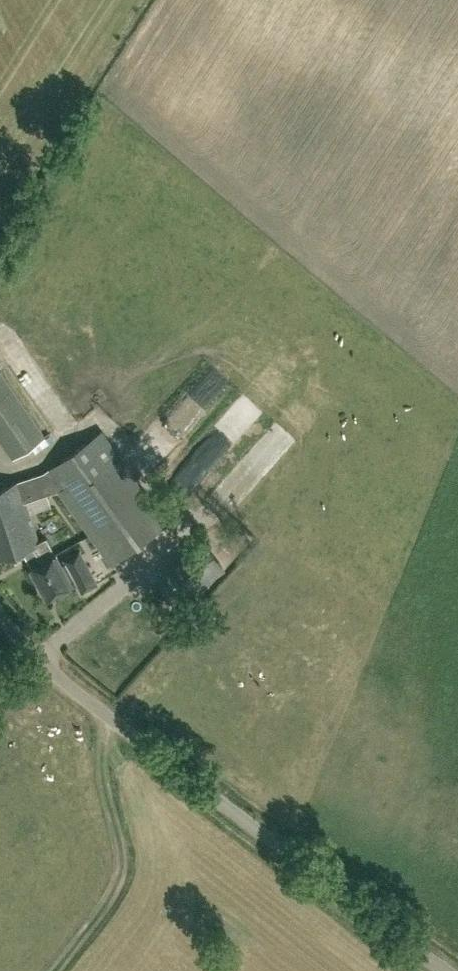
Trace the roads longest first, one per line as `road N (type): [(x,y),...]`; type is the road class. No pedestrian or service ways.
road 1 (unclassified): [(446,970),(117,722),(44,658),(0,600)]
road 2 (track): [(55,970),(117,886),(122,849),(102,755),(110,716),(209,606)]

